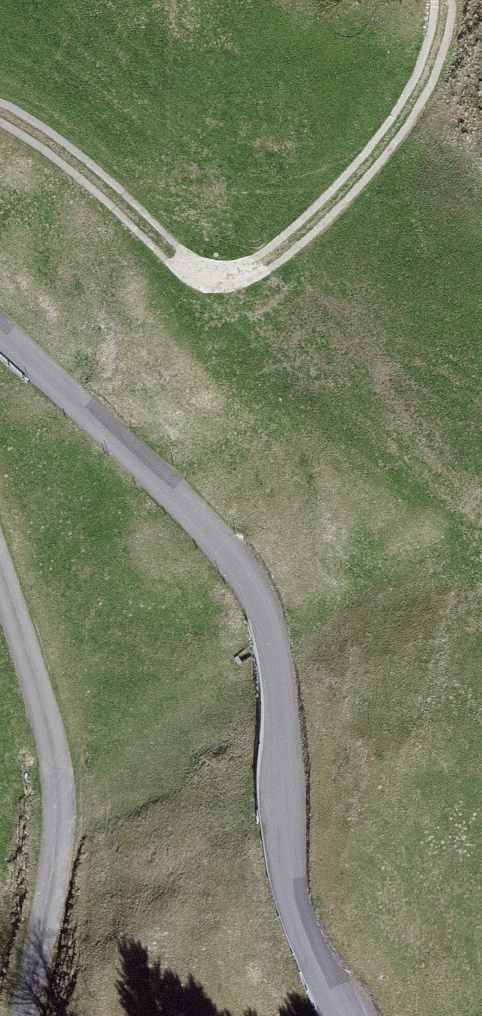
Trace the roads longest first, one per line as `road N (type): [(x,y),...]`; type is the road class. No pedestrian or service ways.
road 1 (unclassified): [(337,1015),(312,959),(284,854),(272,623),(221,549),(0,333)]
road 2 (track): [(0,112),(68,155),(174,258),(195,274),(220,278),(261,265),(385,147),(436,55),(441,0)]
road 3 (track): [(0,632),(62,793),(23,1015)]

